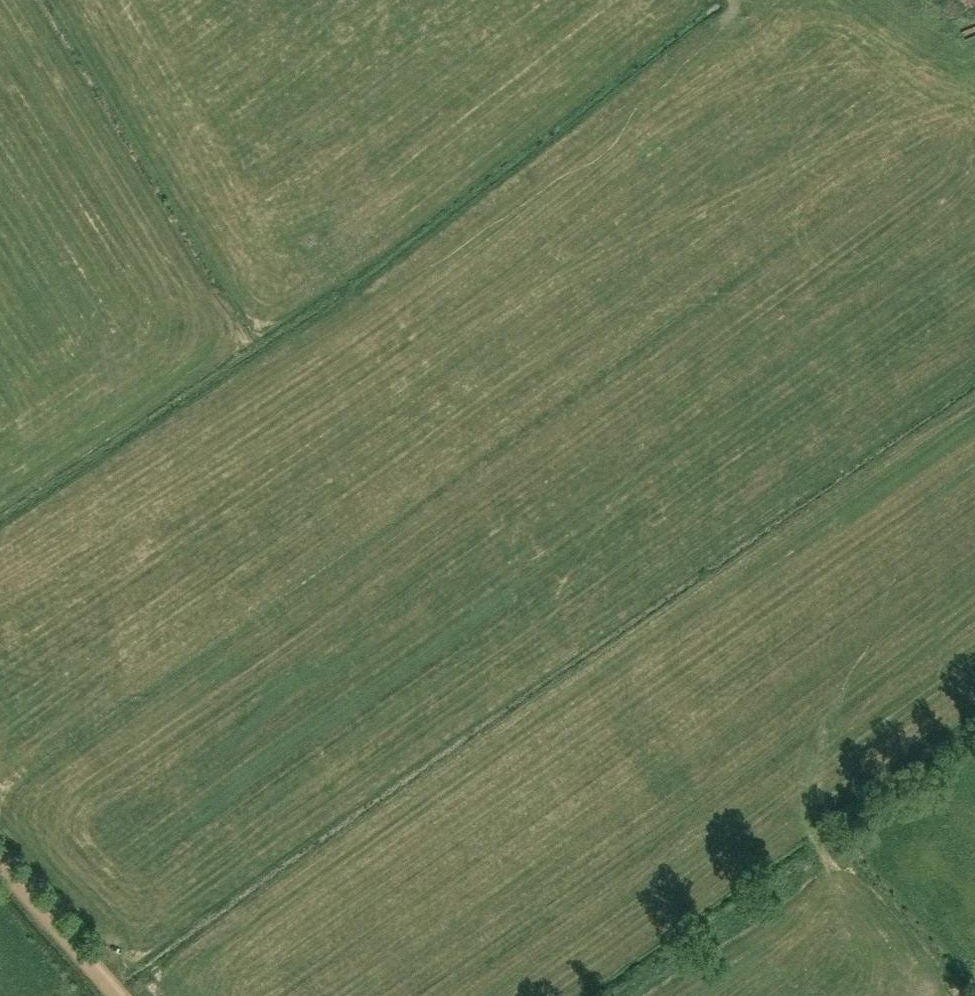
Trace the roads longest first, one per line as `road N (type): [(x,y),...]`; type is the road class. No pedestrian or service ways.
road 1 (track): [(0,857),(123,995)]

